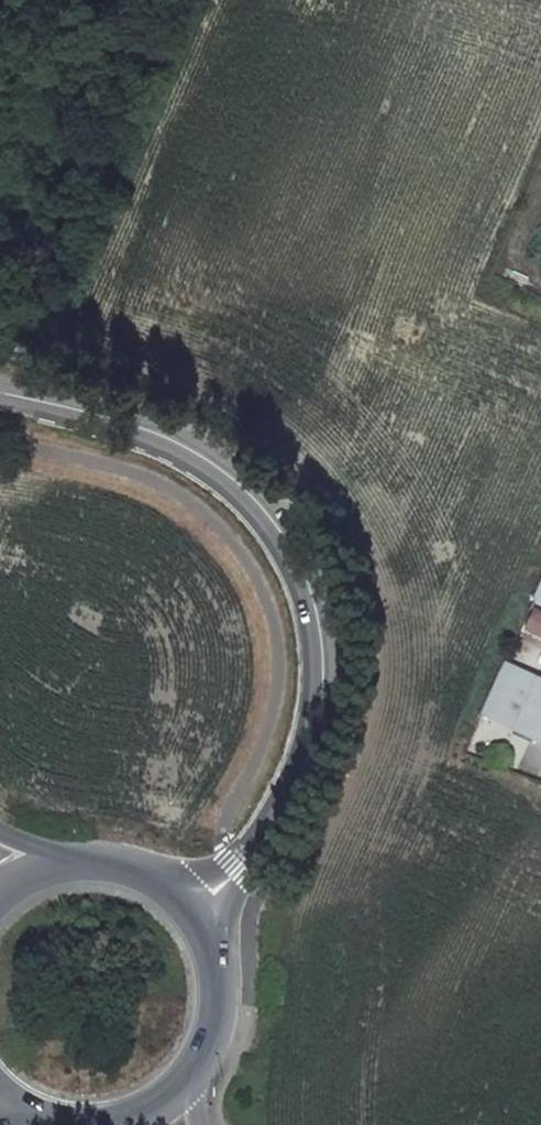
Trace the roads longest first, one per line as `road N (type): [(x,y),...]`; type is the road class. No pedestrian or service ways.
road 1 (unclassified): [(0,396),(69,410),(210,459),(273,514),(306,565),(324,633),(325,714),(291,800),(198,917)]
road 2 (primary): [(198,1077),(217,1039),(224,997),(217,955),(198,917)]
road 3 (primary): [(198,917),(138,871),(63,863)]

